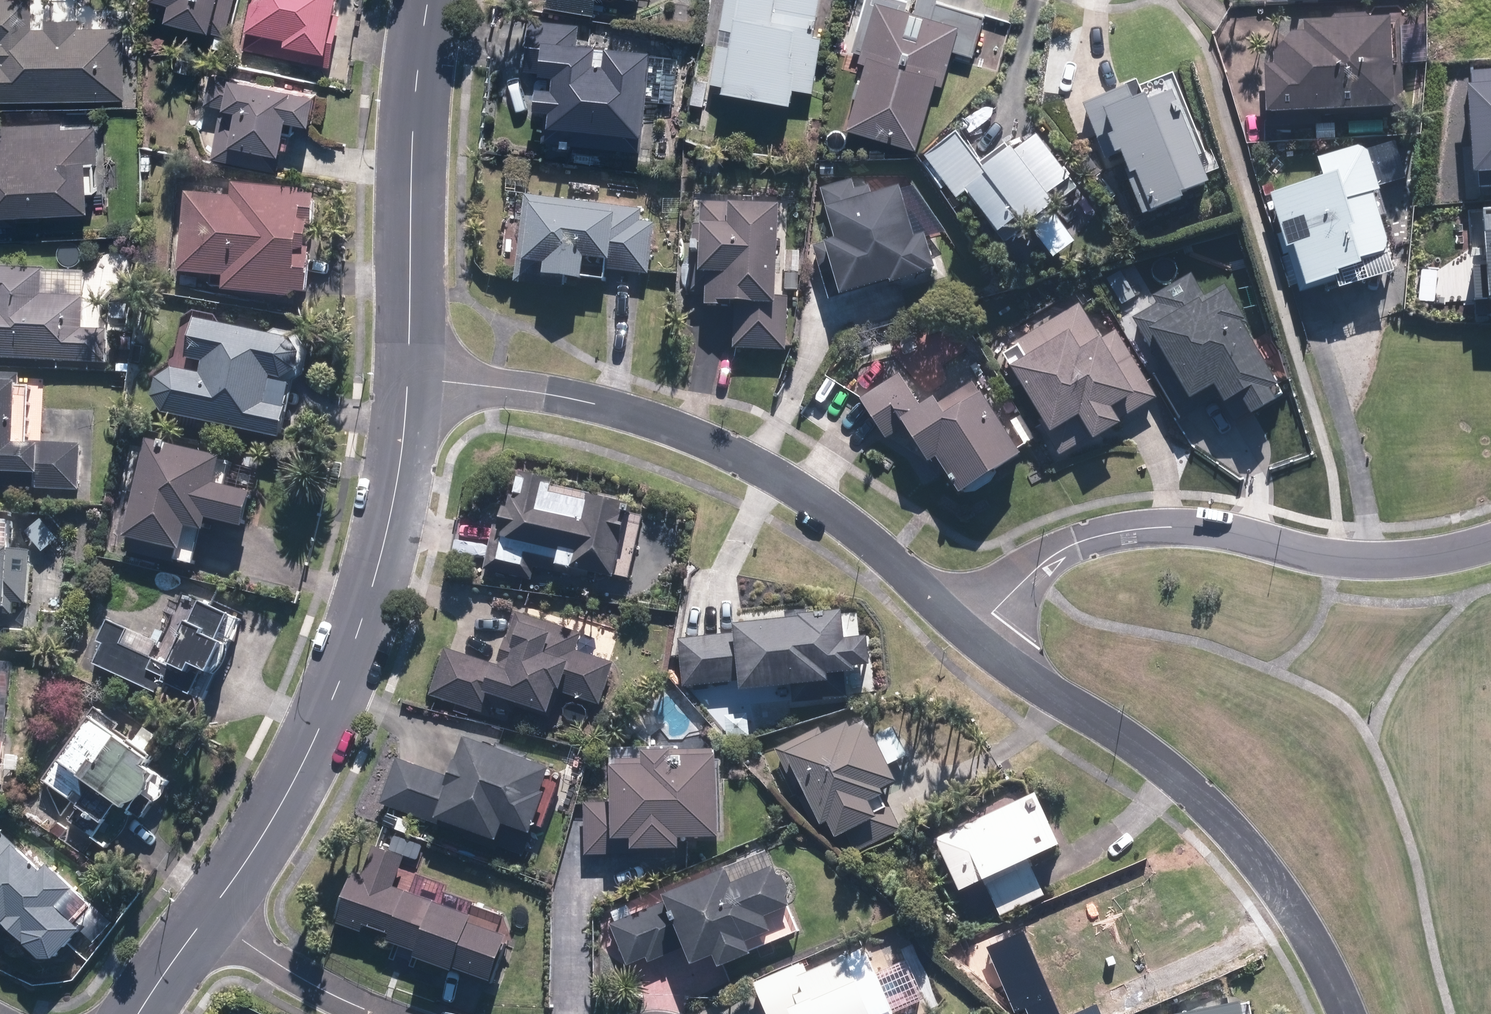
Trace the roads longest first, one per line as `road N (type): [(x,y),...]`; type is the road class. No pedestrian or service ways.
road 1 (residential): [(970,632),(844,523),(700,440),(525,391),(408,386)]
road 2 (residential): [(408,386),(384,547),(345,668),(286,799),(206,918)]
road 3 (residential): [(970,632),(1029,571),(1078,541),(1107,534),(1180,530),(1381,565),(1490,545)]
road 4 (residential): [(1339,1013),(1297,922),(1231,837),(1097,720),(1029,681),(970,632)]
road 5 (residential): [(427,0),(412,138),(408,386)]
road 6 (residential): [(368,1013),(206,918)]

